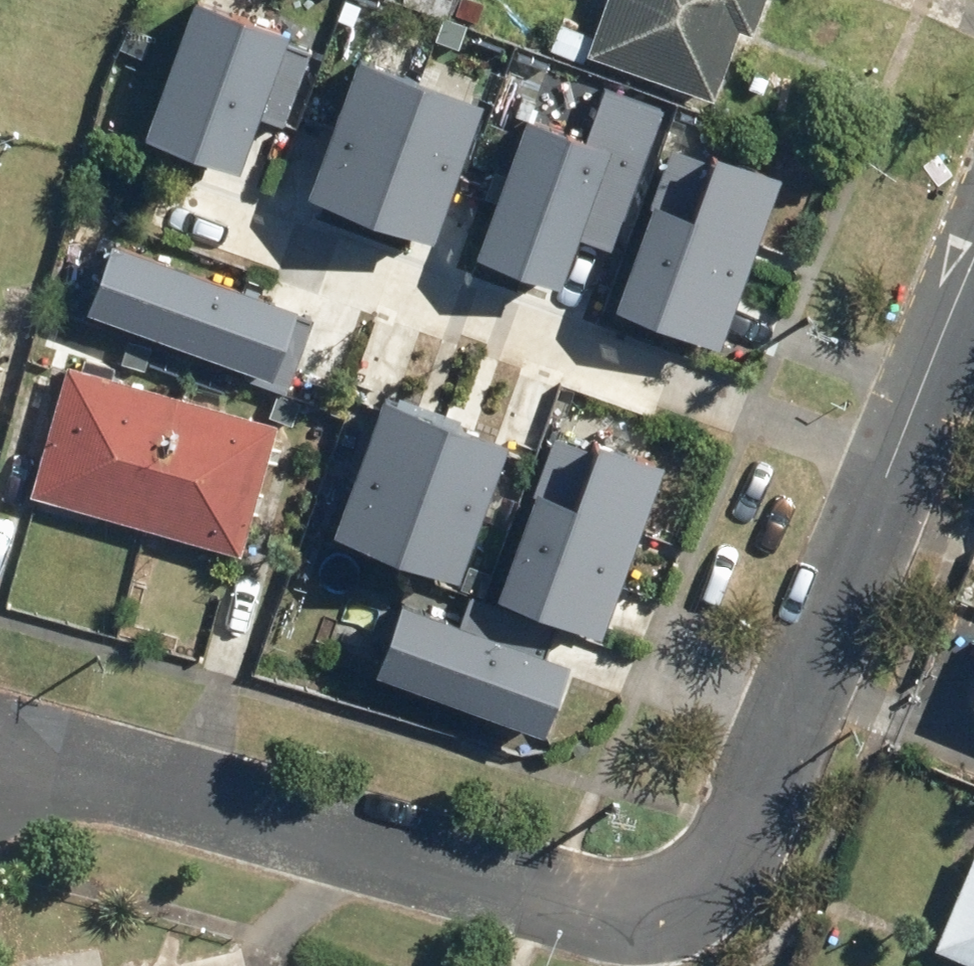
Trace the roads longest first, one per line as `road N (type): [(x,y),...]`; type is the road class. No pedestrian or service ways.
road 1 (residential): [(0,761),(57,761),(572,899),(634,908),(701,885),(747,814)]
road 2 (residential): [(892,464),(172,207)]
road 3 (residential): [(892,464),(747,814)]
road 4 (residential): [(954,305),(892,464)]

